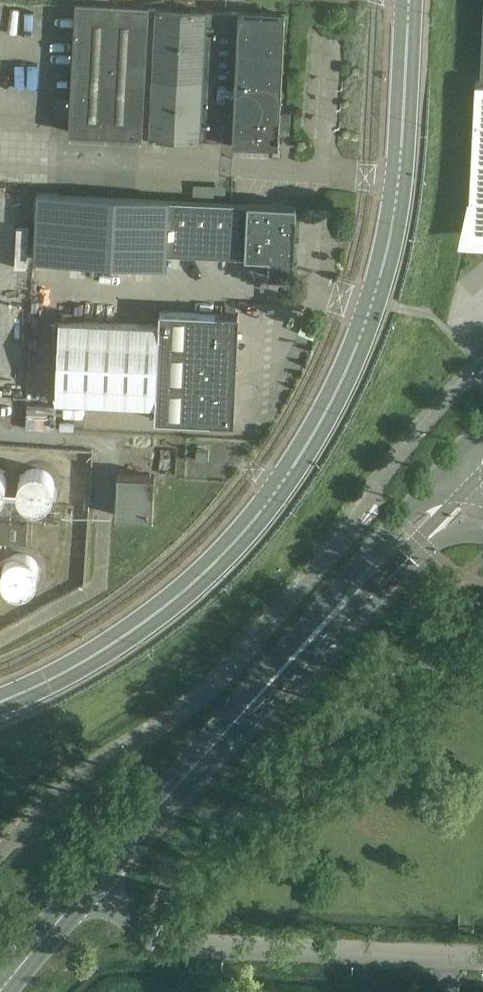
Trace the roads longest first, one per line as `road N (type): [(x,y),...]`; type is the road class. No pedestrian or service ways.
road 1 (tertiary): [(0,703),(97,655),(226,552),(332,401),(389,237),(408,0)]
road 2 (secondary): [(86,889),(390,554)]
road 3 (unclassified): [(475,958),(178,946),(155,941),(86,889)]
road 4 (secondary): [(3,991),(86,889)]

